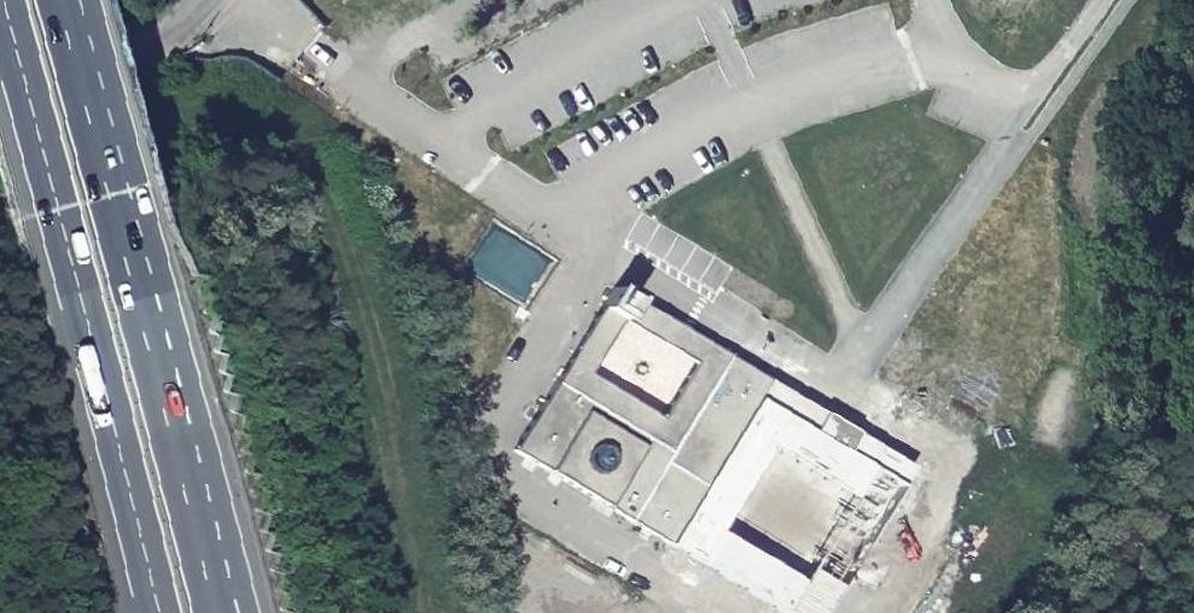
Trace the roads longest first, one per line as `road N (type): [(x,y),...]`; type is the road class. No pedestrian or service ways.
road 1 (motorway): [(227,612),(72,0)]
road 2 (motorway): [(3,0),(158,612)]
road 3 (track): [(263,107),(322,188),(359,277),(426,612)]
road 4 (track): [(15,130),(26,142),(153,120),(224,118),(300,95),(486,0)]
road 5 (residential): [(210,0),(183,30),(101,90),(0,137)]

